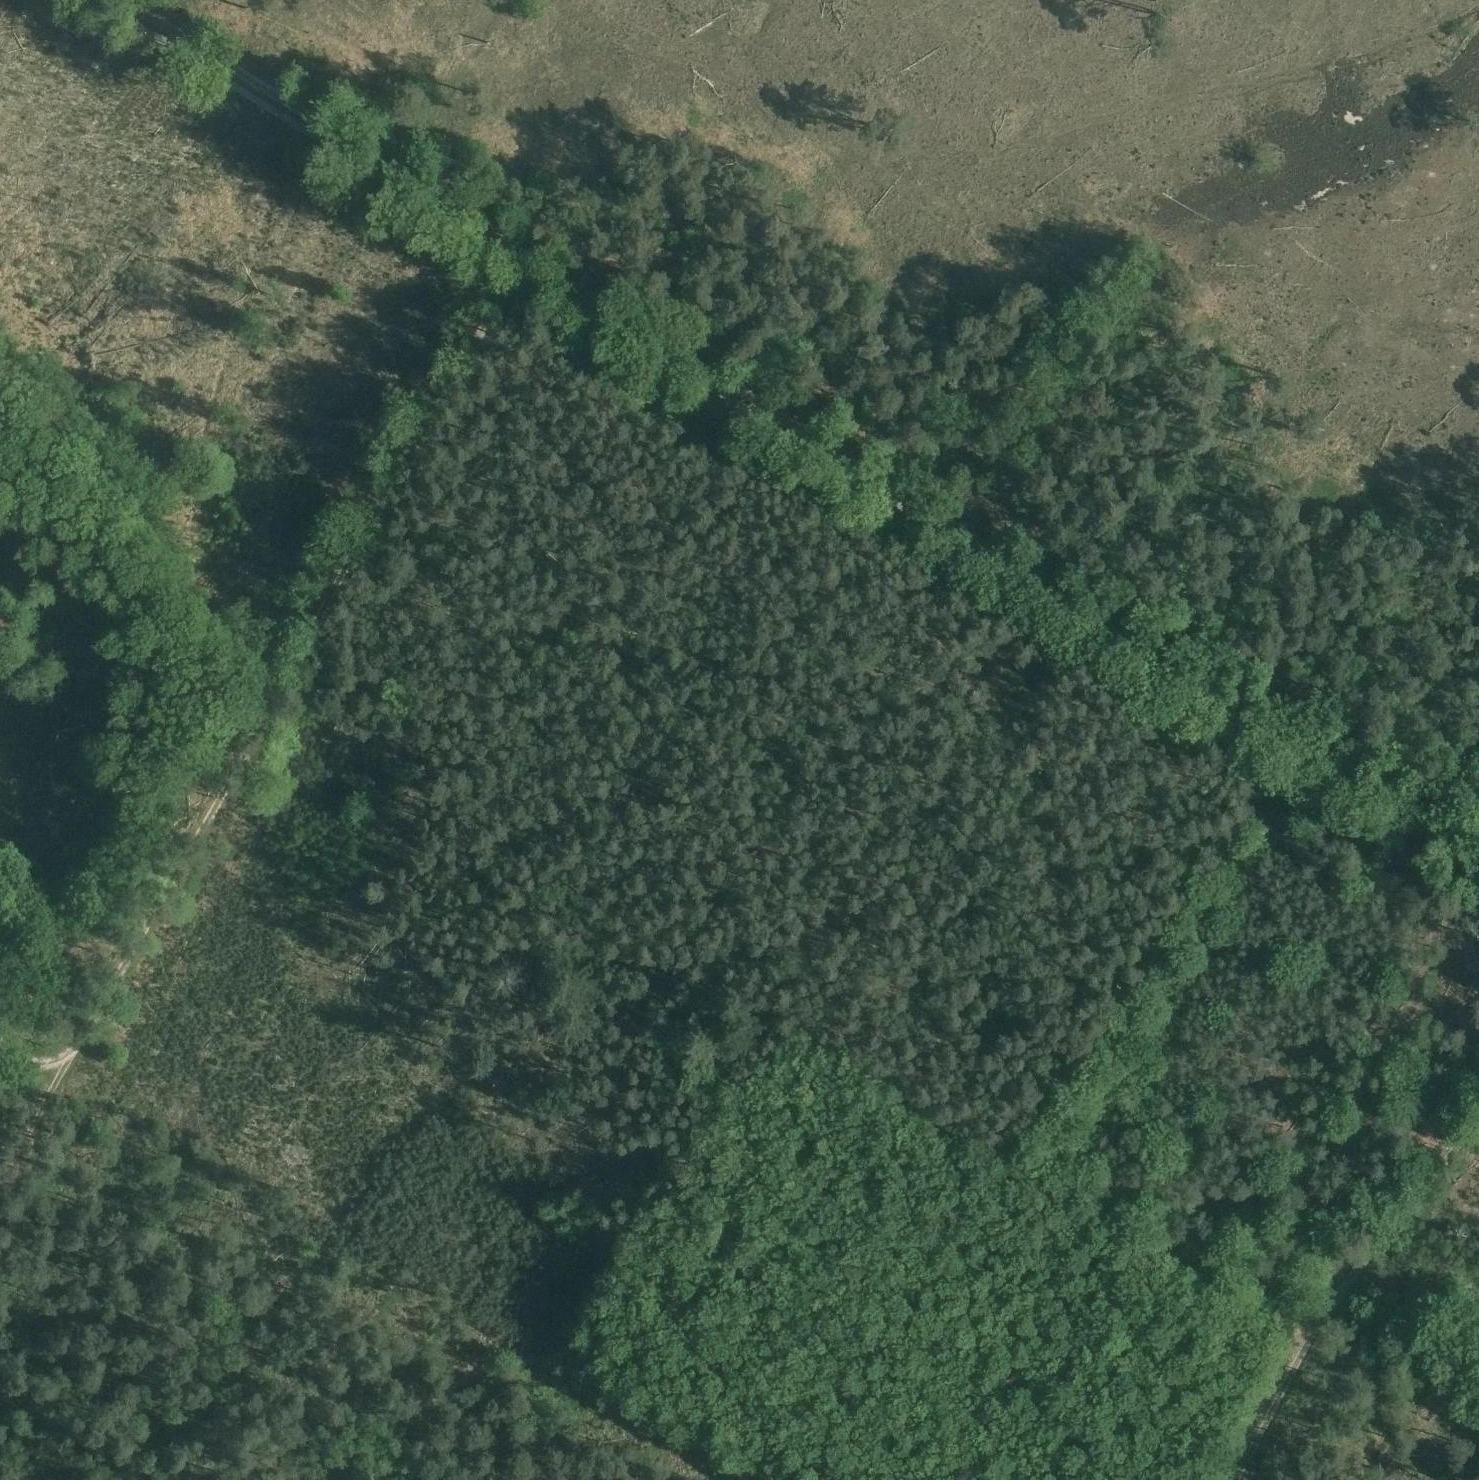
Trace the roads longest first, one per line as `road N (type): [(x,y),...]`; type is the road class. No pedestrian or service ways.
road 1 (track): [(1478,844),(966,534),(121,0)]
road 2 (track): [(0,1179),(53,1091),(50,1064),(81,1041),(529,256)]
road 3 (track): [(1235,1479),(1324,1316),(1478,1119)]

